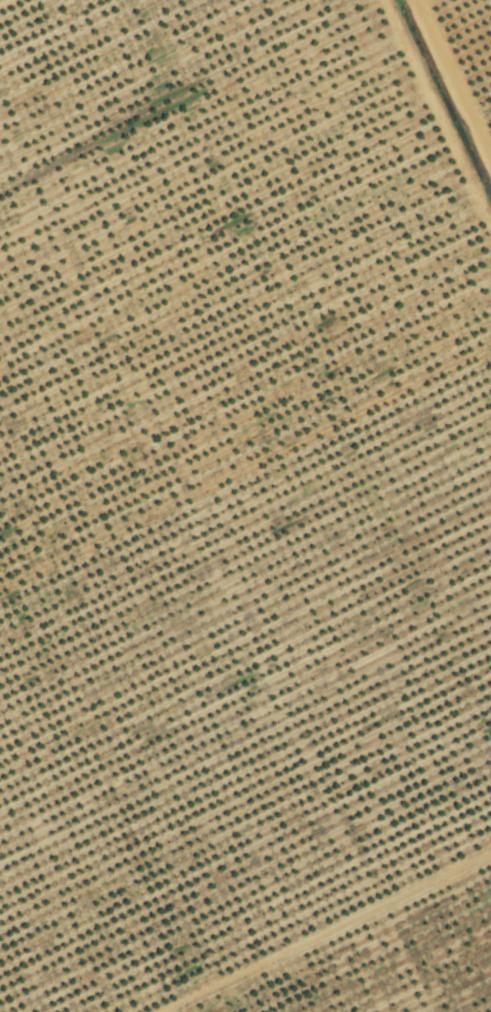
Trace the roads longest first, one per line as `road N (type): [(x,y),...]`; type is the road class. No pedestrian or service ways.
road 1 (residential): [(372,0),(490,228)]

